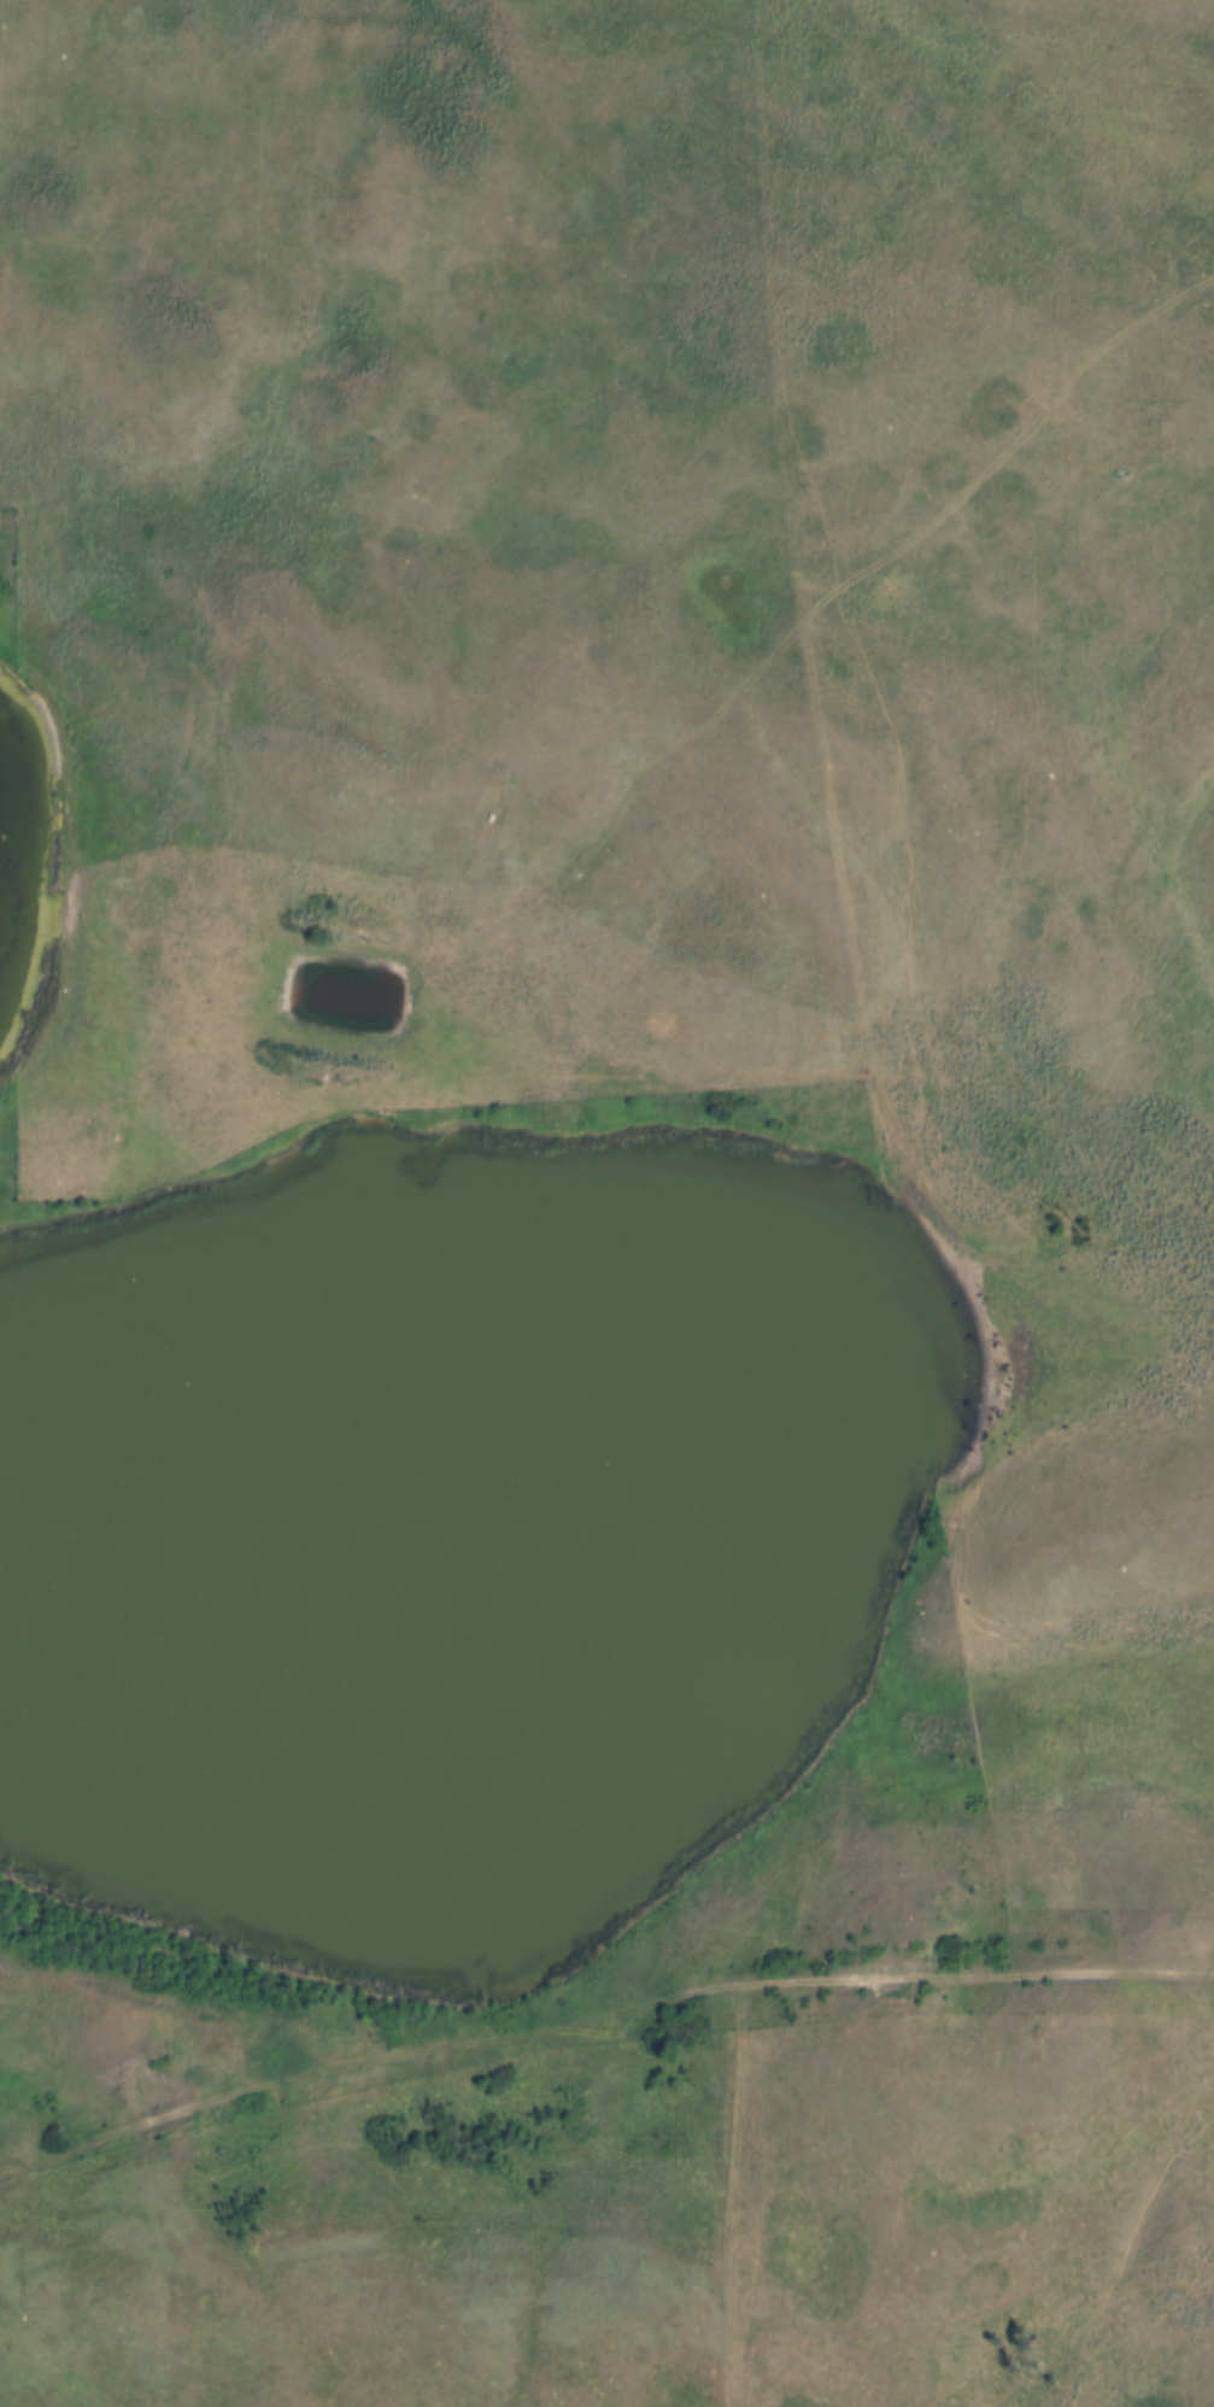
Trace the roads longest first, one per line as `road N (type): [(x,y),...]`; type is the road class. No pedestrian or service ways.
road 1 (track): [(1213,1978),(1125,1969),(929,1970),(682,1990),(257,2079),(0,2171)]

